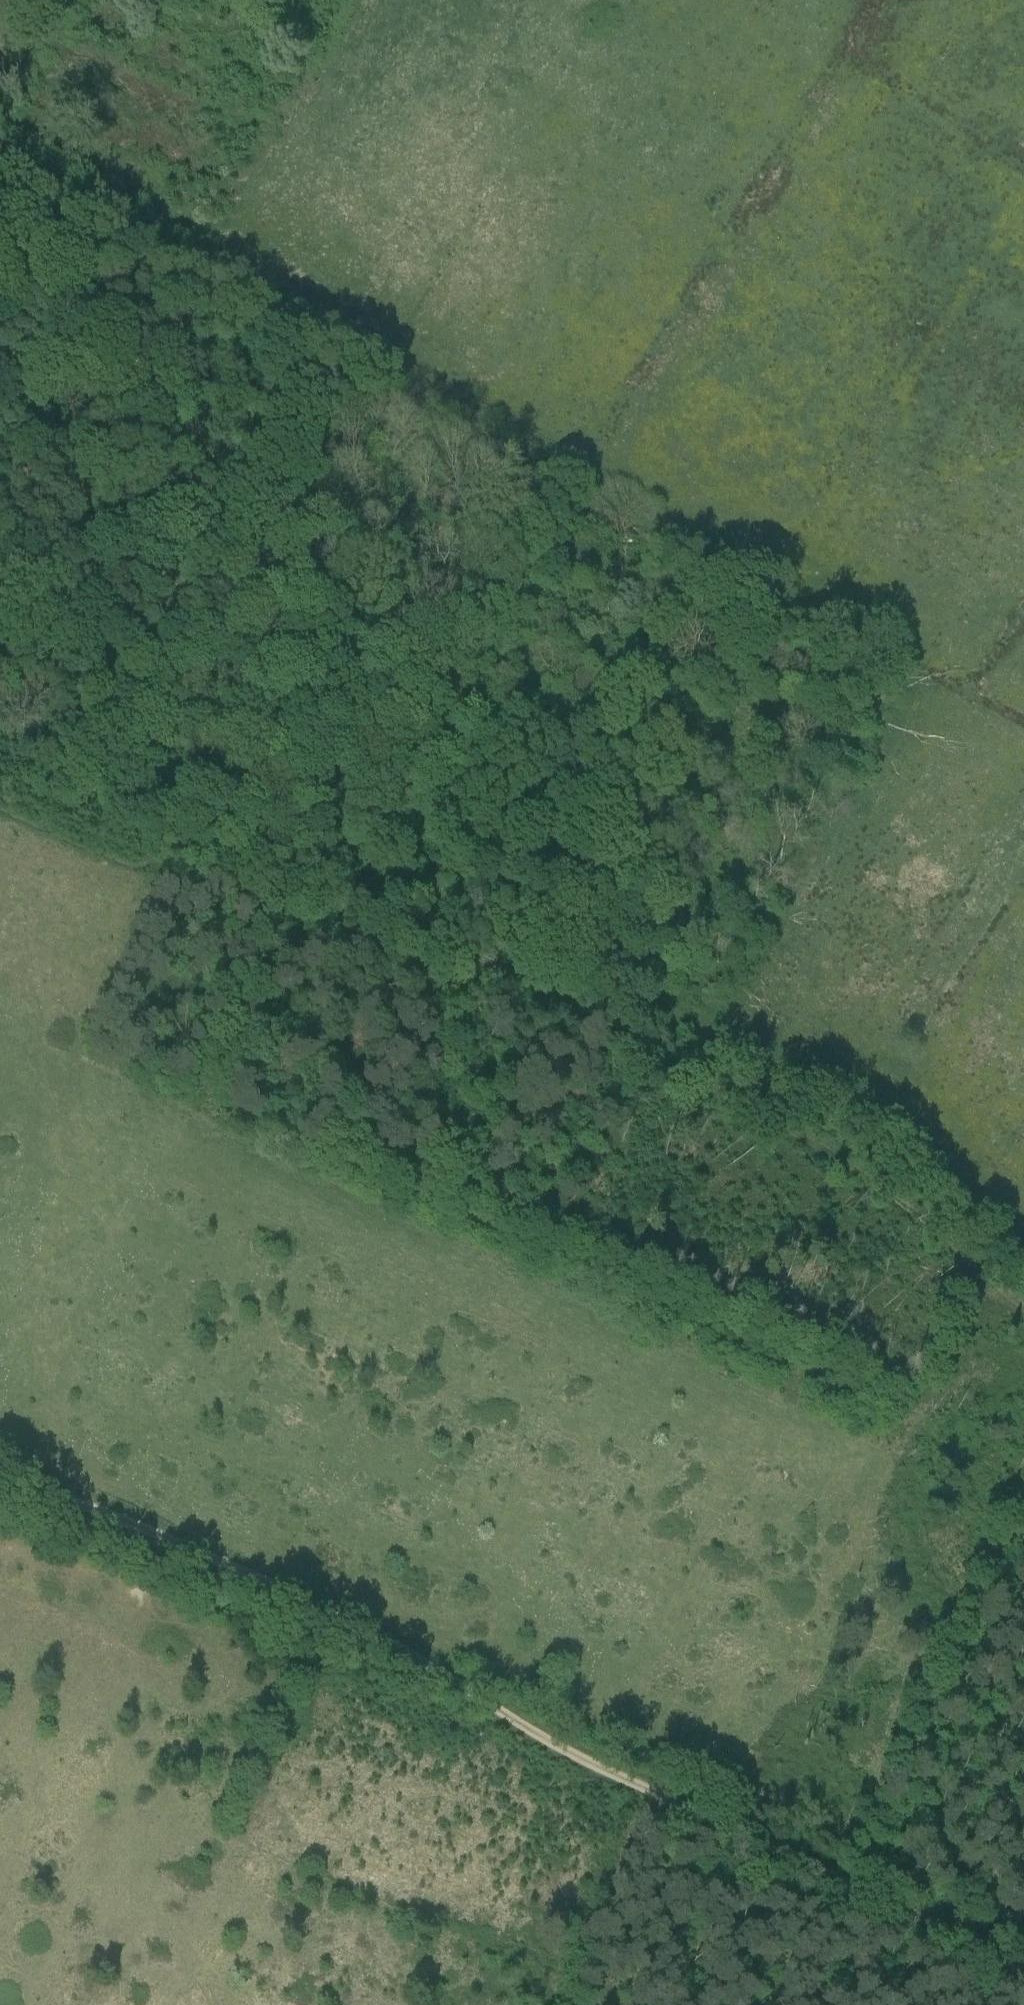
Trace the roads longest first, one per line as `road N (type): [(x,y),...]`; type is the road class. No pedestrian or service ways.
road 1 (track): [(1023,1968),(0,1475)]
road 2 (track): [(275,890),(365,910),(468,950),(926,1217),(1023,1304)]

